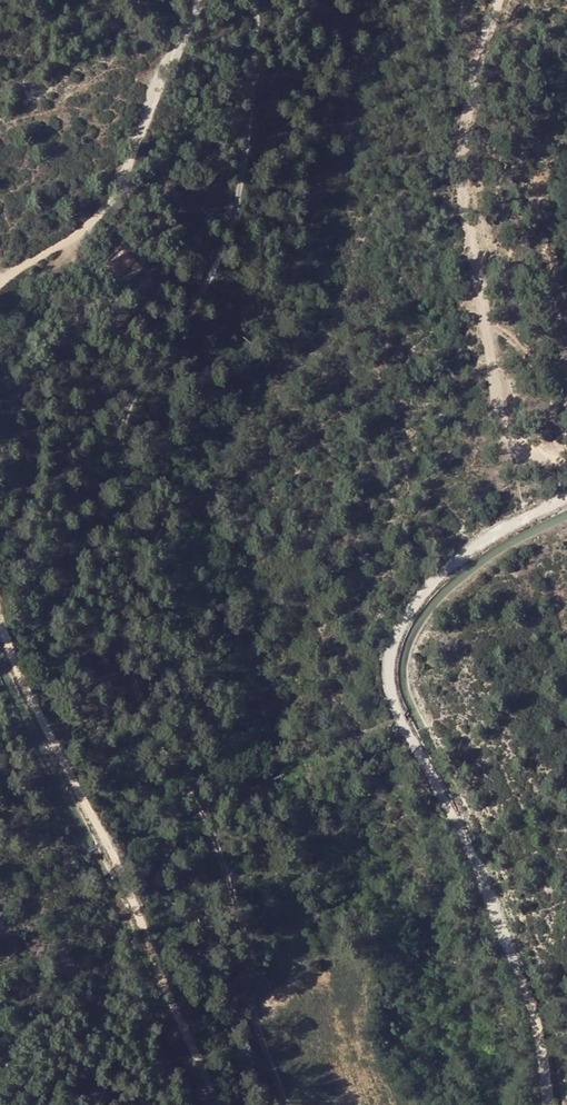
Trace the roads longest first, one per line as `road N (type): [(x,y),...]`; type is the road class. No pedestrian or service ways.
road 1 (track): [(254,0),(254,111),(236,229),(131,403),(111,572),(123,649),(154,734),(222,857),(252,967),(252,1008),(286,1104)]
road 2 (track): [(566,462),(538,449),(502,402),(456,151),(496,0)]

